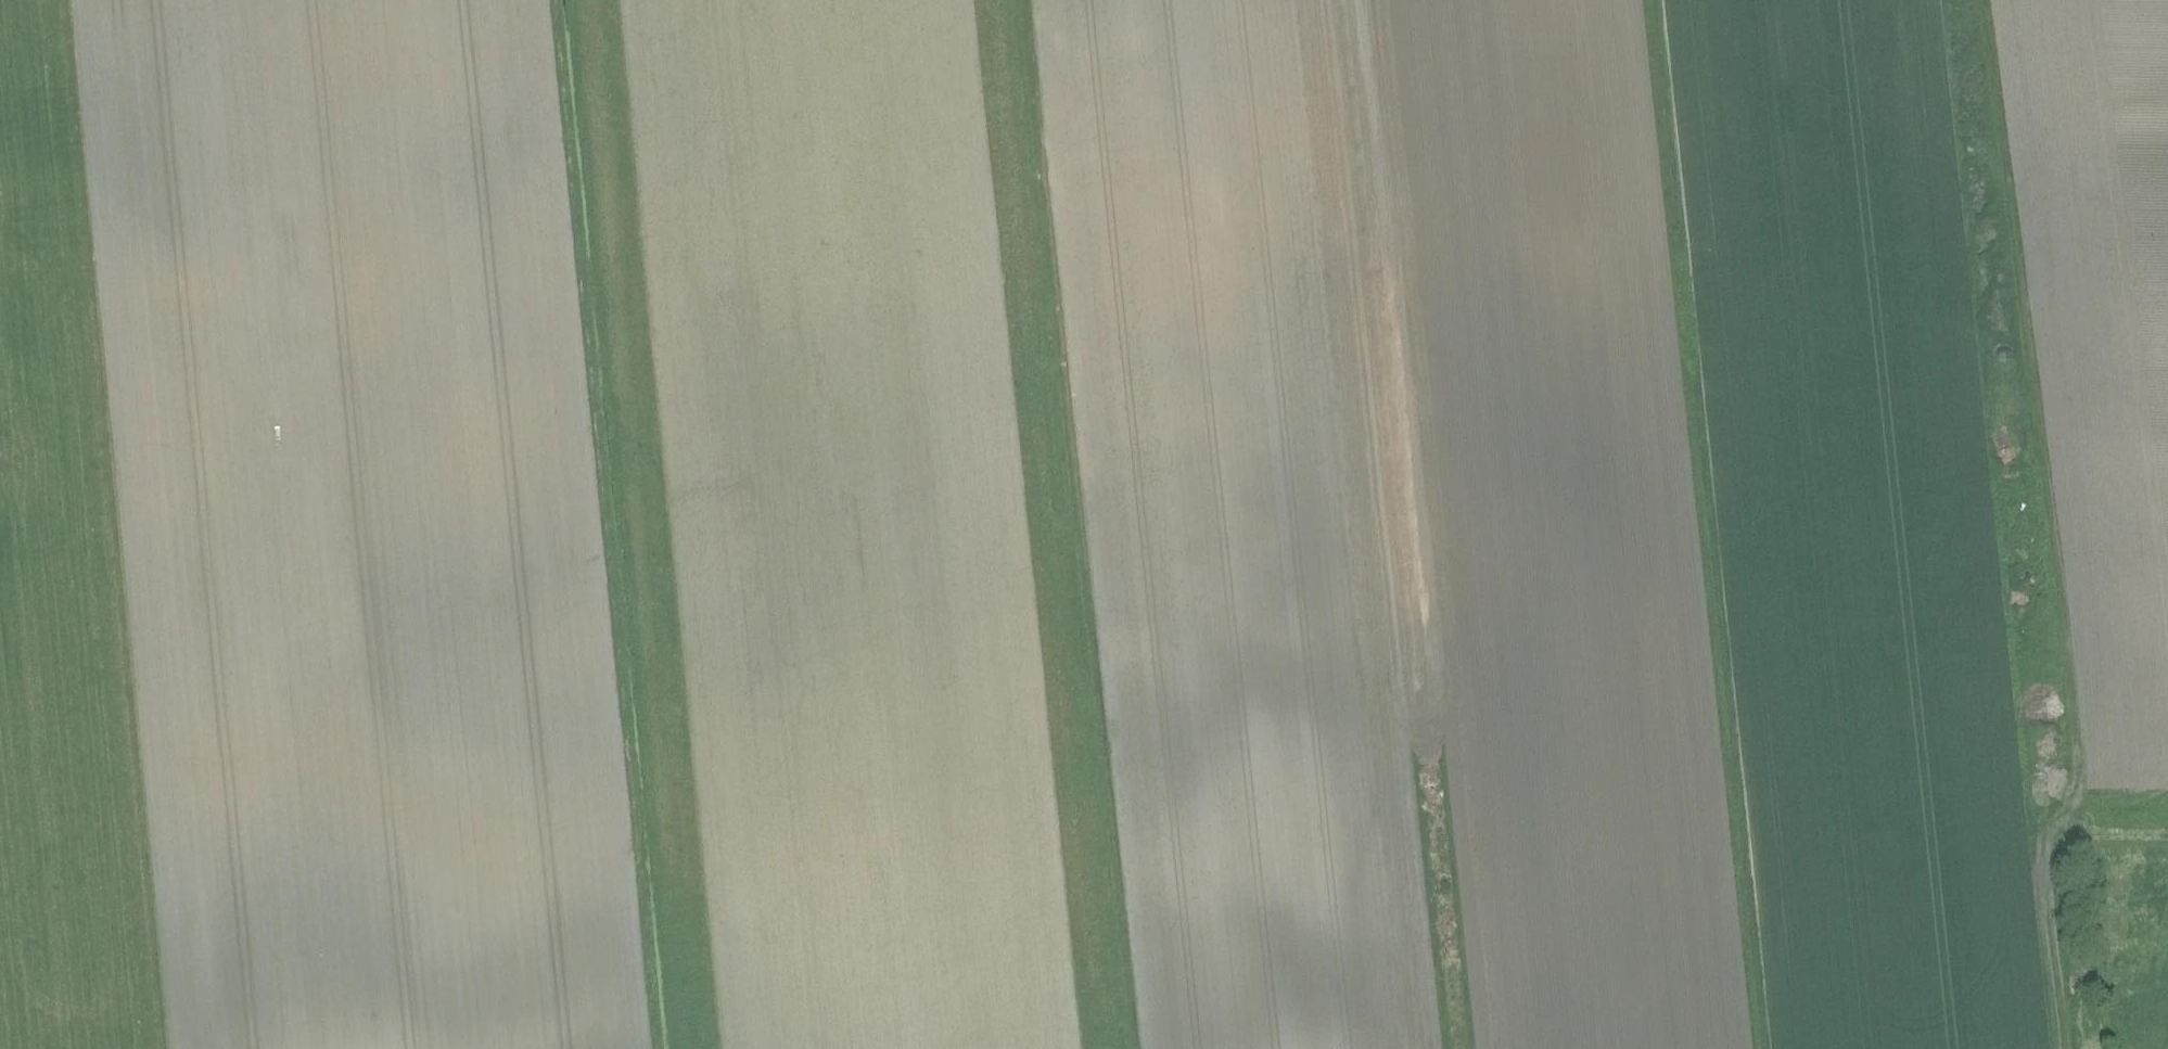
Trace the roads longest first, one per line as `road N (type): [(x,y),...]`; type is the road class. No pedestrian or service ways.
road 1 (track): [(1983,0),(2078,747),(2047,818),(2067,1048)]

